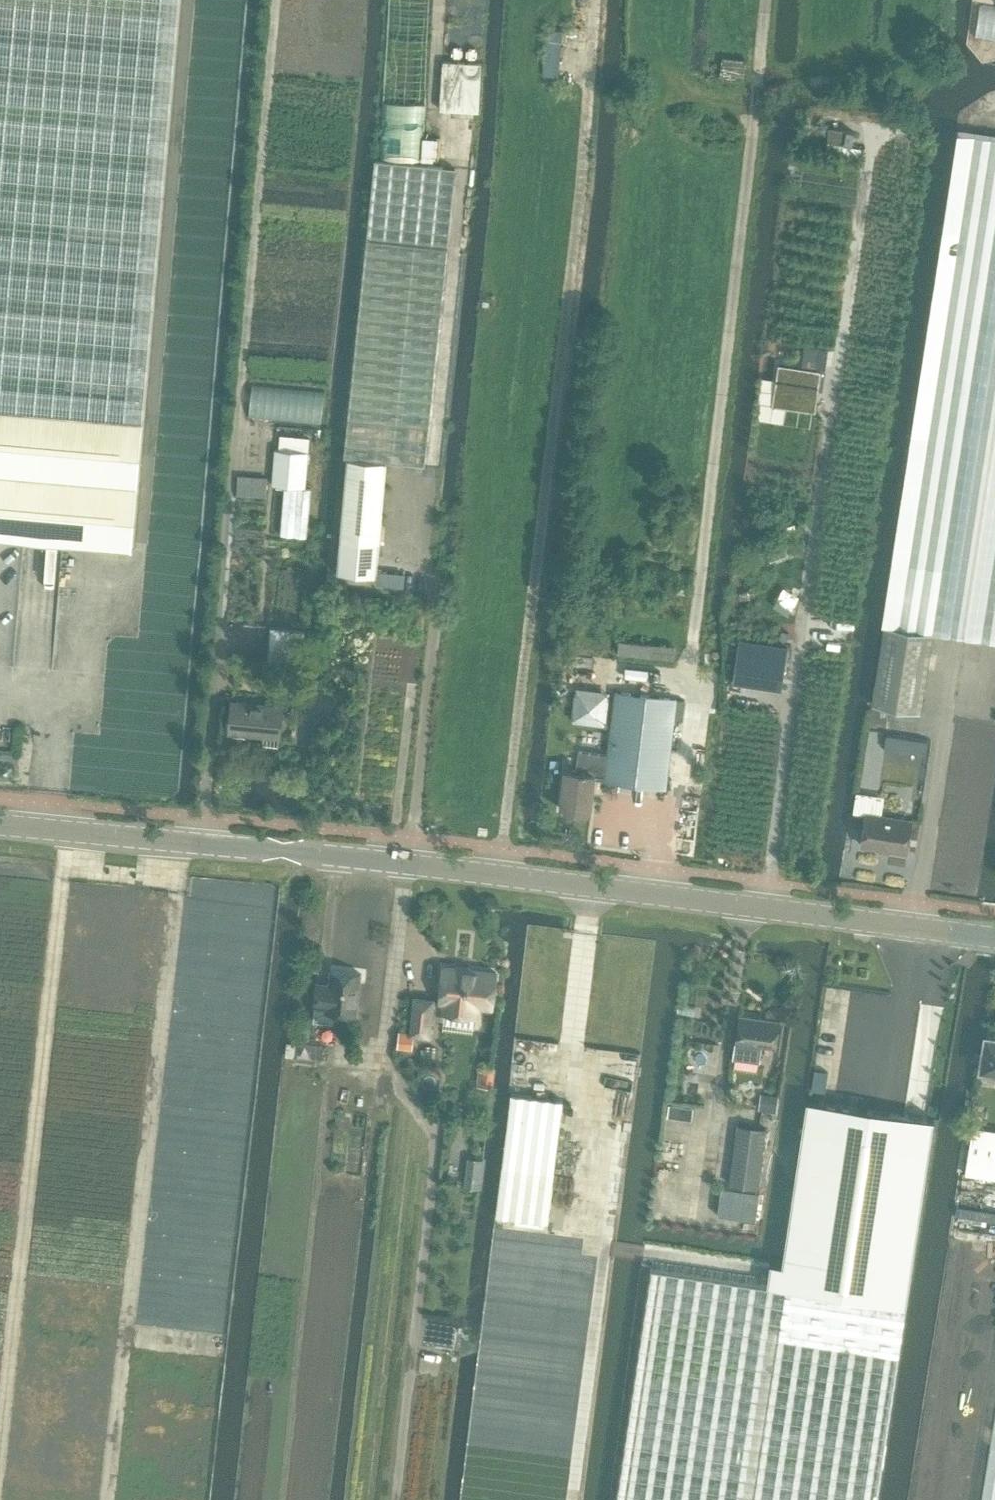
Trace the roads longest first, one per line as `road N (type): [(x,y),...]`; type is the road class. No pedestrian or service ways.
road 1 (tertiary): [(0,822),(569,879),(994,932)]
road 2 (track): [(501,871),(594,0)]
road 3 (track): [(238,426),(276,0)]
road 4 (track): [(973,1499),(994,1359)]

